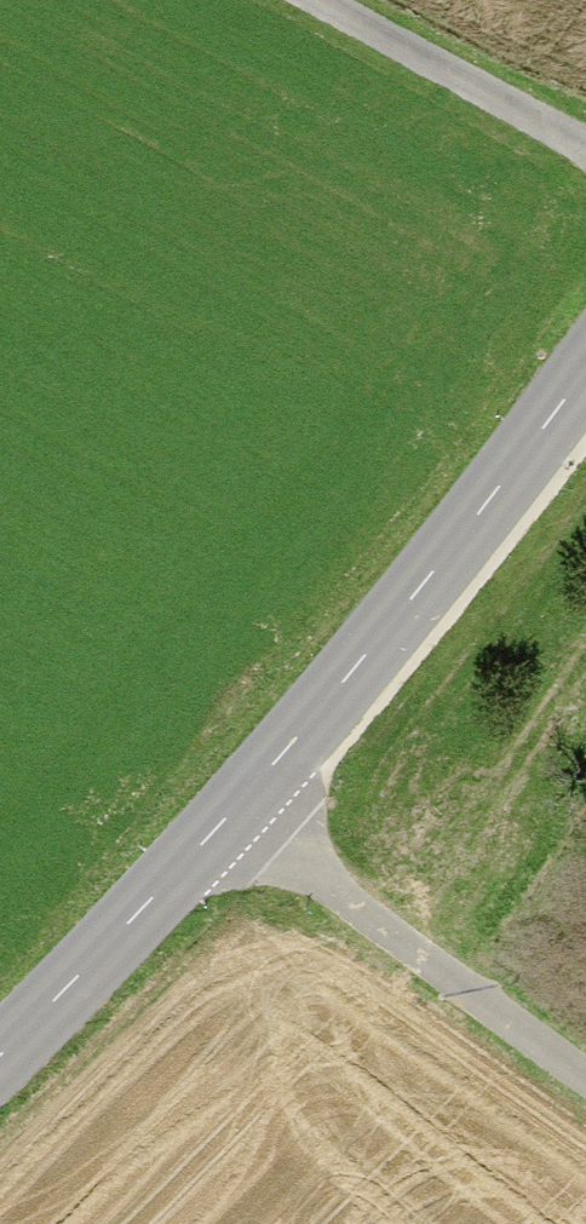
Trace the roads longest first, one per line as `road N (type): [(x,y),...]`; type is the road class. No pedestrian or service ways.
road 1 (tertiary): [(585,361),(254,823),(0,1061)]
road 2 (track): [(254,823),(585,1062)]
road 3 (track): [(330,0),(585,146)]

